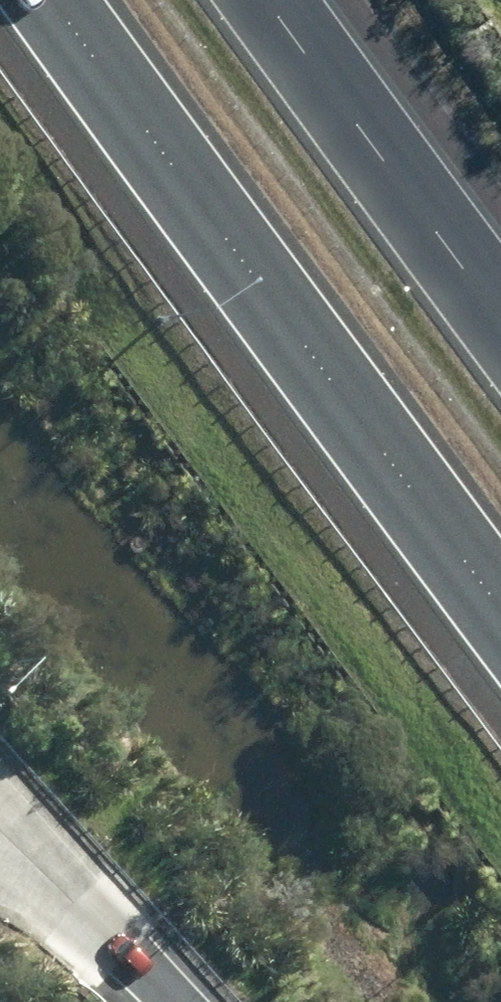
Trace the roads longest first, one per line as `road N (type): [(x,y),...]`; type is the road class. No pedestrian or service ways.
road 1 (motorway): [(500,609),(54,0)]
road 2 (motorway): [(263,0),(500,317)]
road 3 (motorway): [(172,1001),(0,838)]

